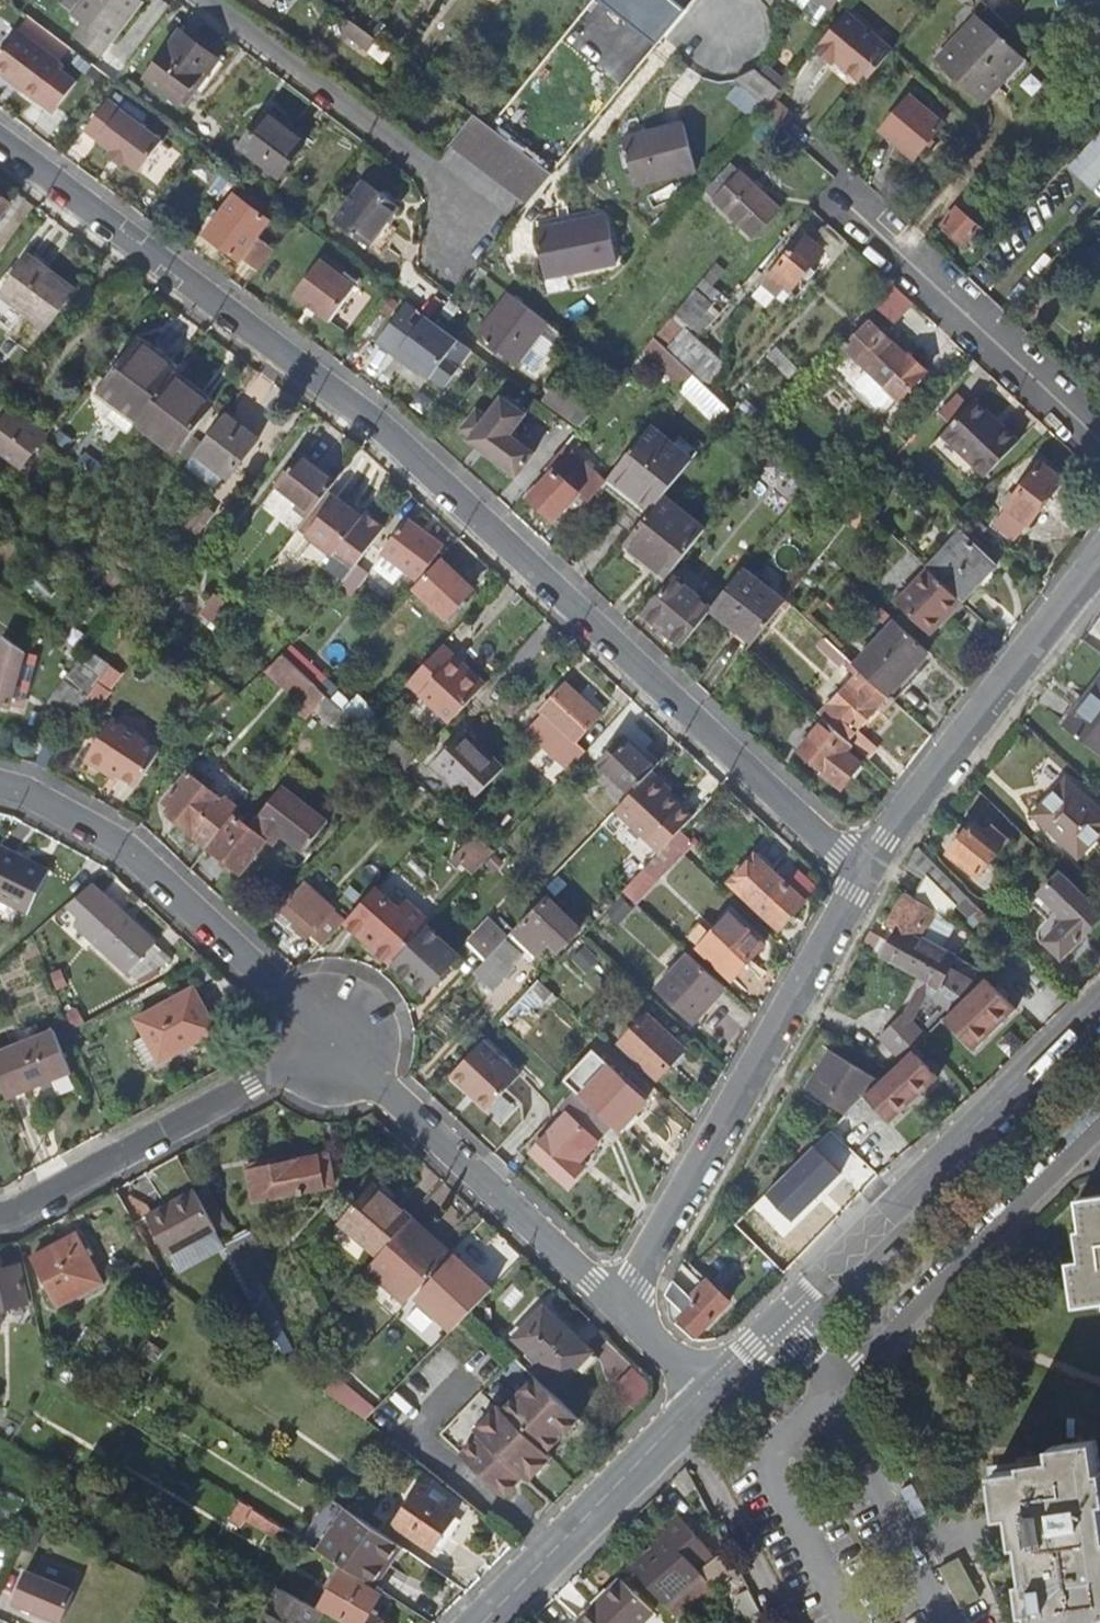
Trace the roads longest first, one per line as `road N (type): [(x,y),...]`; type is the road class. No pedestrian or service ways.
road 1 (residential): [(0,142),(380,428),(862,871)]
road 2 (residential): [(705,1390),(1099,1002)]
road 3 (residential): [(620,1310),(862,871)]
road 4 (residential): [(332,1042),(129,851),(32,795),(0,787)]
road 5 (residential): [(620,1310),(332,1042)]
road 6 (residential): [(862,871),(1099,564)]
road 7 (residential): [(332,1042),(0,1216)]
road 8 (residential): [(846,204),(1099,438)]
road 9 (residential): [(481,1622),(705,1390)]

